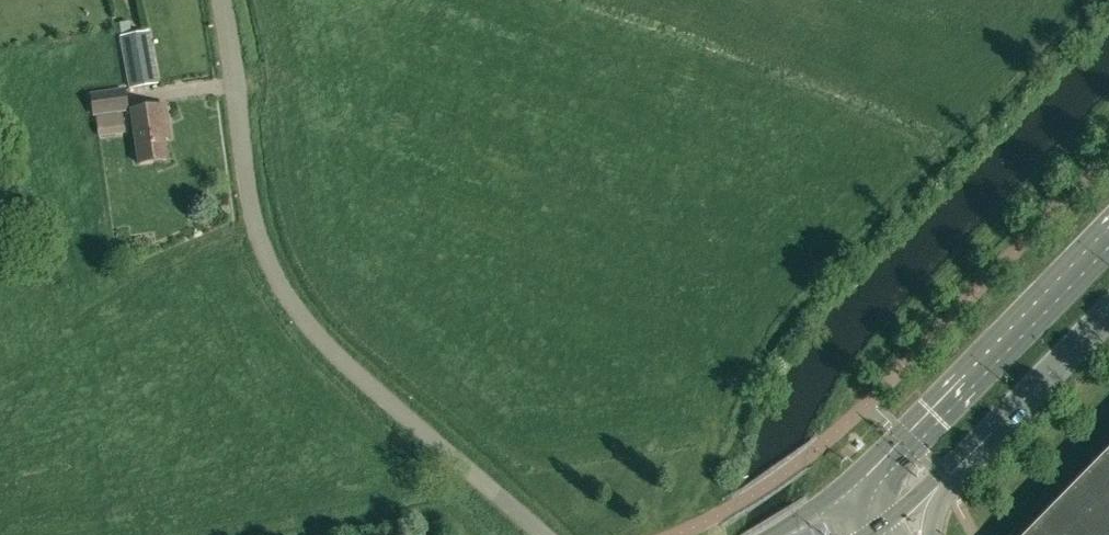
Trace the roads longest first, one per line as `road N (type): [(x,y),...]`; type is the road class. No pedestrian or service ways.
road 1 (residential): [(544,534),(354,370),(298,311),(257,218),(223,0)]
road 2 (secondary): [(1108,235),(858,488)]
road 3 (secondary): [(969,455),(1108,312)]

